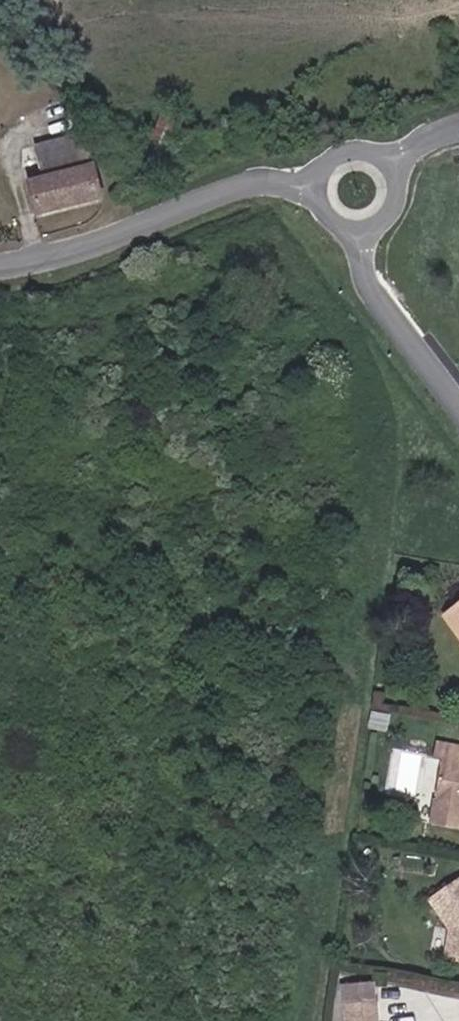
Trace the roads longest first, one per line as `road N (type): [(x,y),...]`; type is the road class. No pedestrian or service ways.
road 1 (unclassified): [(0,267),(34,269),(242,190),(328,189)]
road 2 (residential): [(370,234),(378,286),(458,390)]

